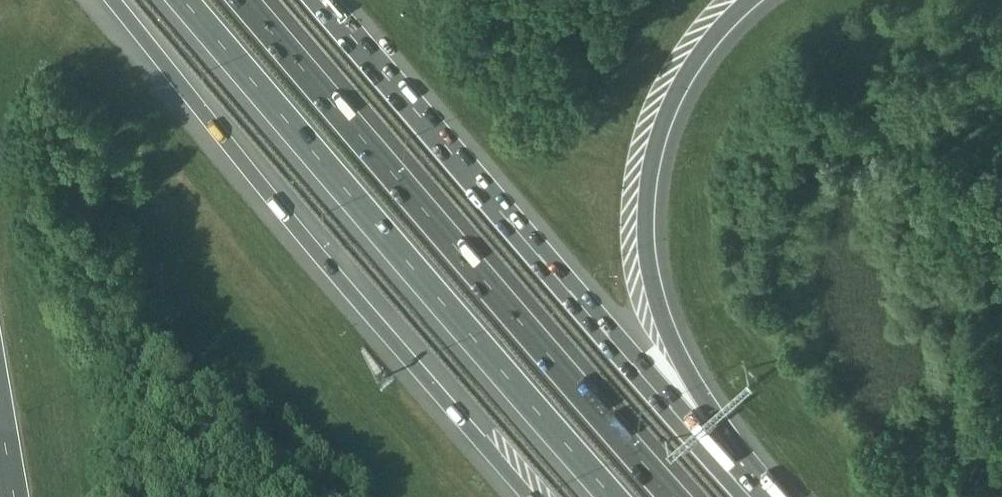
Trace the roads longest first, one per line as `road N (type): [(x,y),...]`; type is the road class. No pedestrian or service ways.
road 1 (motorway): [(674,496),(243,0)]
road 2 (motorway): [(186,0),(616,496)]
road 3 (motorway): [(113,0),(529,496)]
road 4 (motorway): [(724,466),(321,0)]
road 5 (motorway): [(724,466),(661,309),(646,229),(649,190),(663,121),(697,58),(754,0)]

